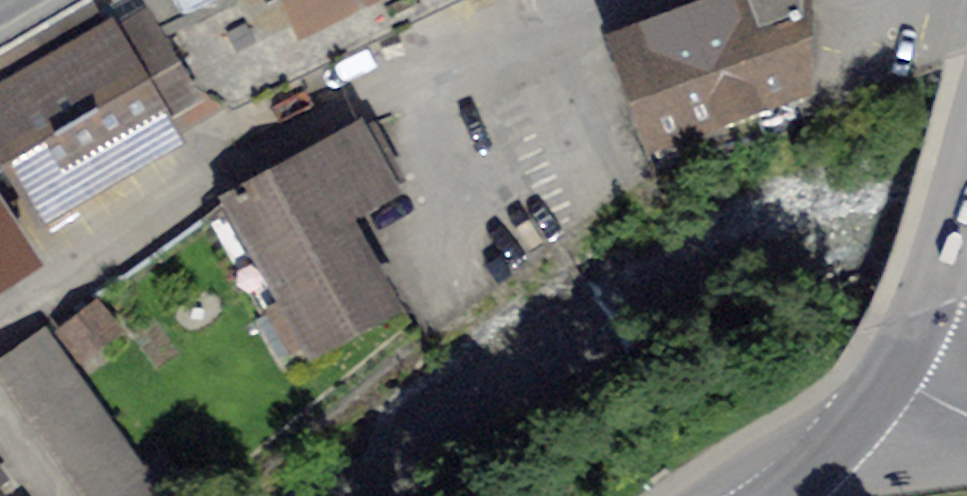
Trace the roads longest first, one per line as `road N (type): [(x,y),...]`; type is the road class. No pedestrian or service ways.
road 1 (residential): [(664,0),(325,110),(0,332)]
road 2 (tertiary): [(966,168),(895,388)]
road 3 (tertiary): [(895,388),(782,495)]

